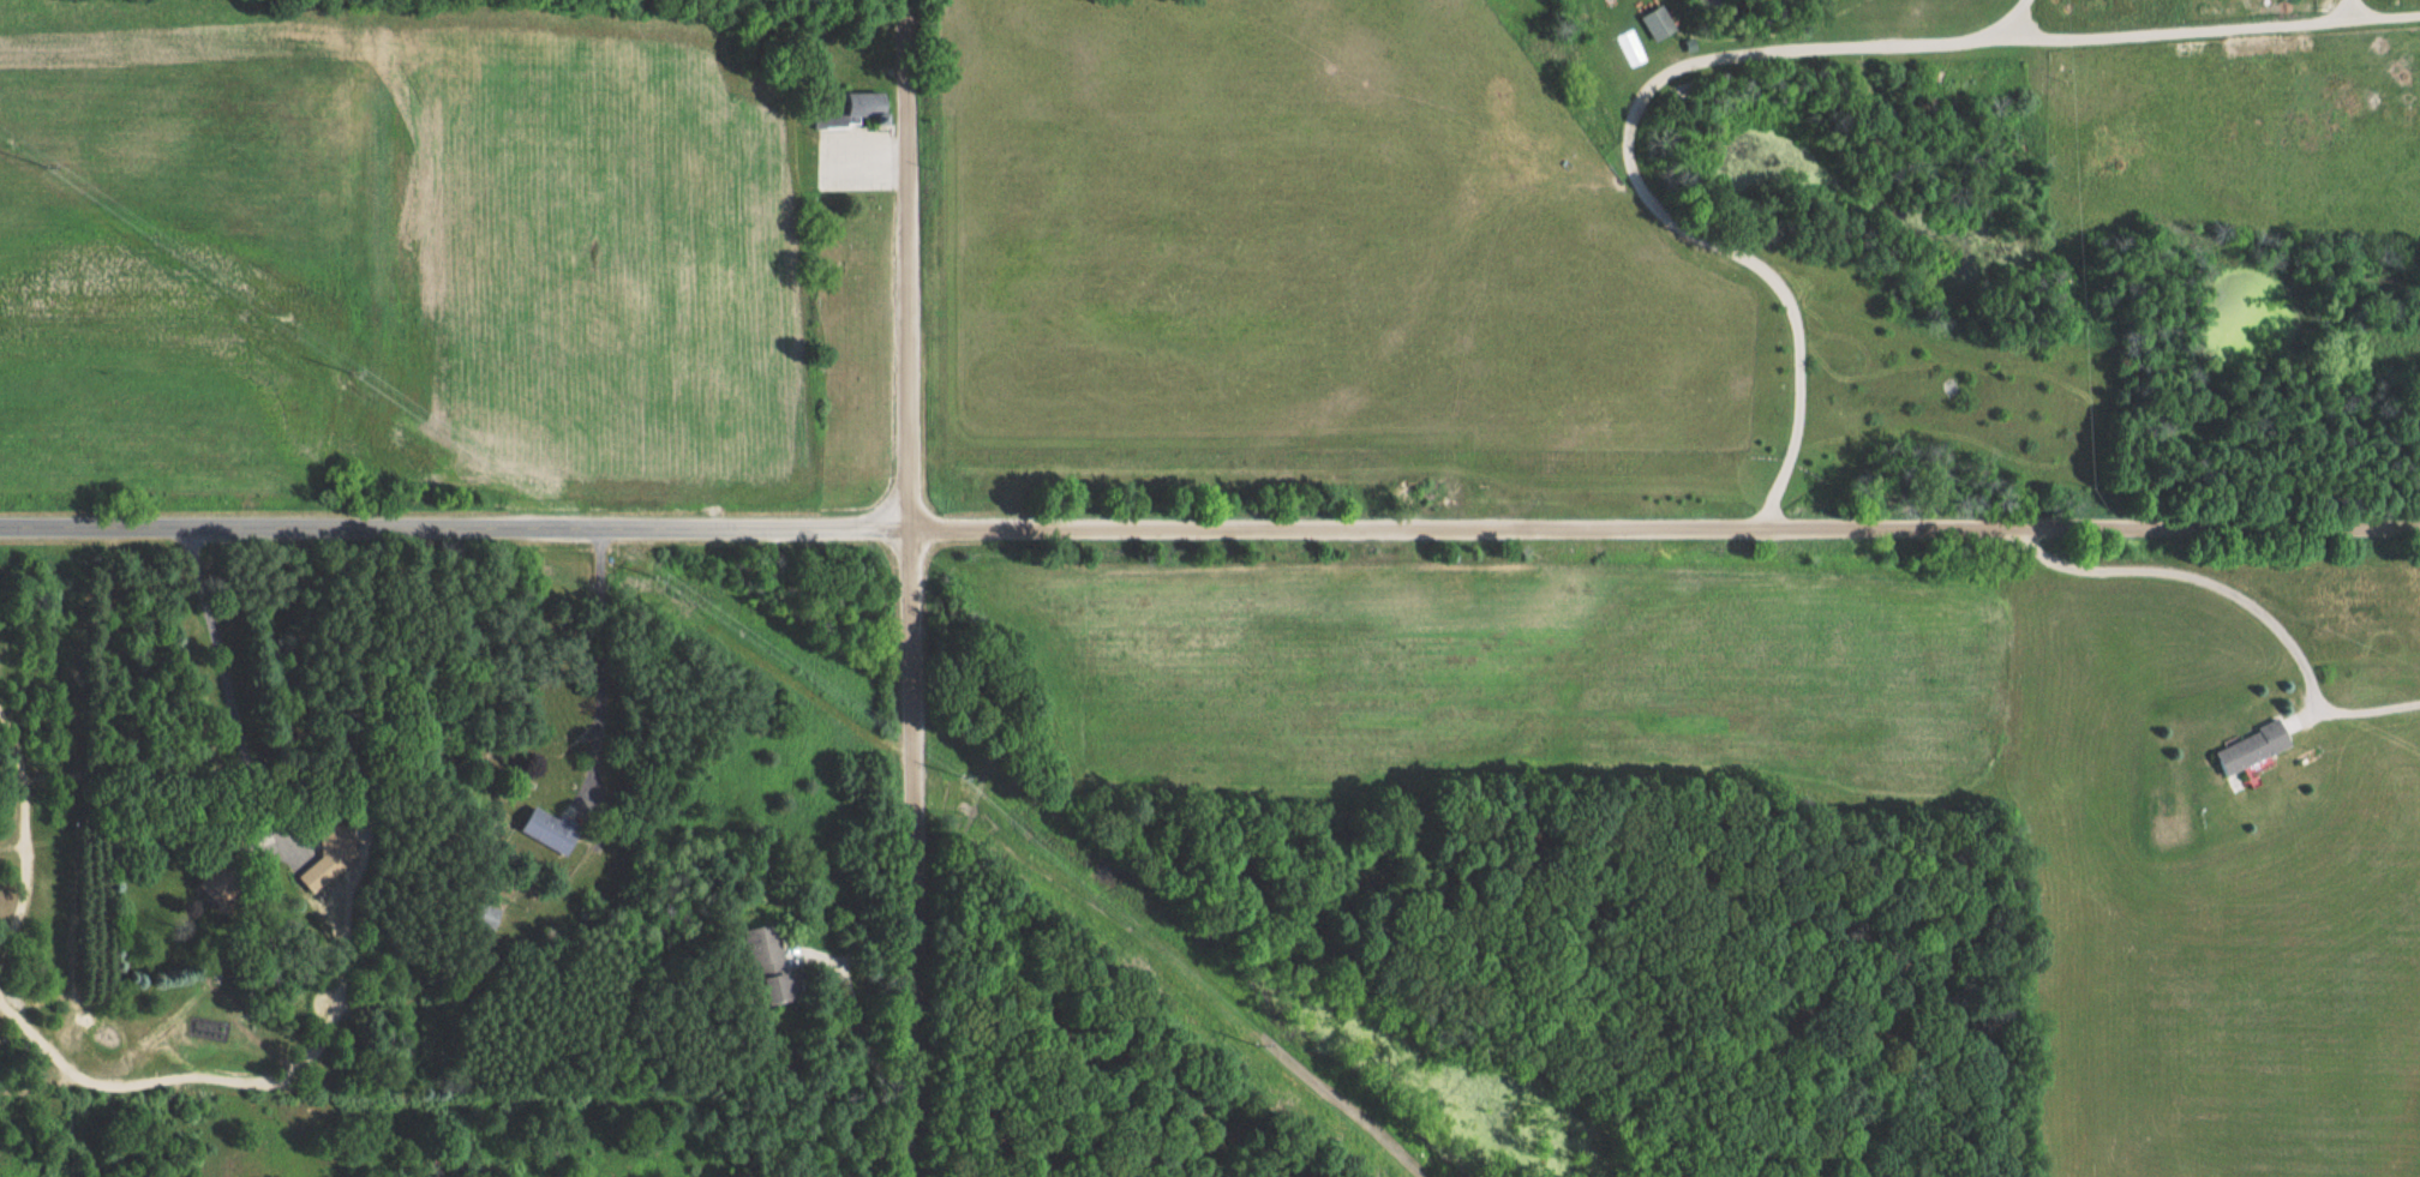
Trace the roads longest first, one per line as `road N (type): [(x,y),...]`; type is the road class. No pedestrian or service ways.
road 1 (residential): [(2419,529),(909,527)]
road 2 (residential): [(909,527),(0,528)]
road 3 (residential): [(912,1176),(909,527)]
road 4 (residential): [(909,527),(903,0)]

